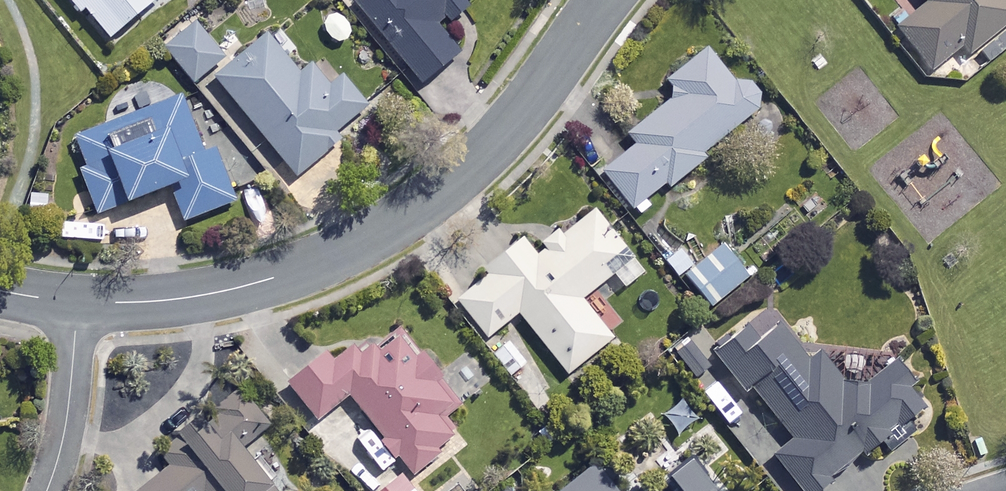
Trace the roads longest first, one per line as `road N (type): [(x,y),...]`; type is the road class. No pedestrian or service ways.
road 1 (residential): [(77,302),(139,302),(258,283),(383,232),(448,186),(506,128),(605,0)]
road 2 (residential): [(47,490),(67,421),(77,302)]

